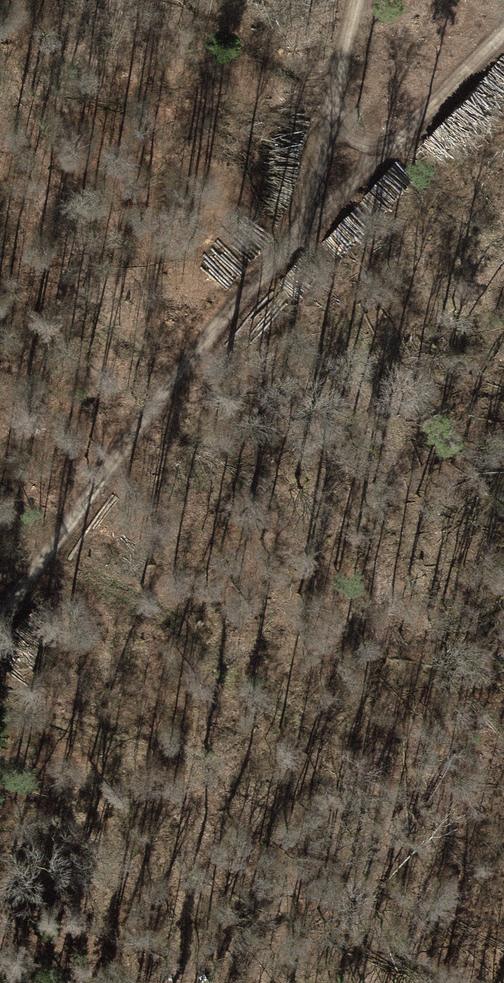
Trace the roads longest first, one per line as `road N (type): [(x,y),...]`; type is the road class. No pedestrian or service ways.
road 1 (track): [(0,619),(138,425),(311,215),(503,29)]
road 2 (track): [(123,982),(130,898),(117,879),(62,878),(0,905)]
road 3 (track): [(357,0),(311,215)]

